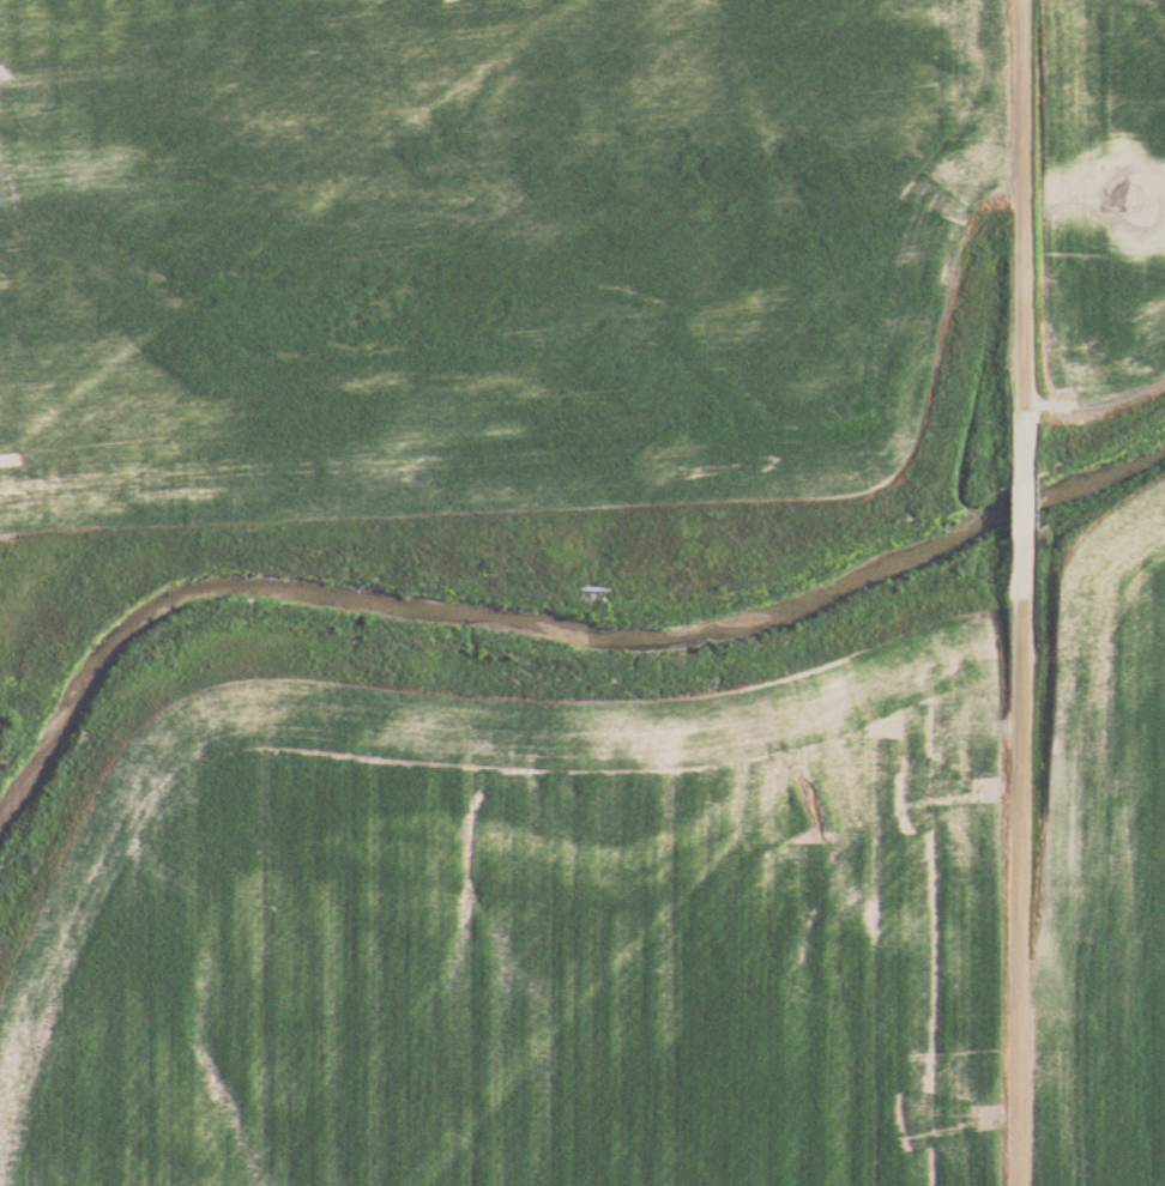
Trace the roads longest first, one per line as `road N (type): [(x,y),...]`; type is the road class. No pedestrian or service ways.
road 1 (residential): [(1019,1185),(1024,555)]
road 2 (residential): [(1025,437),(1025,0)]

